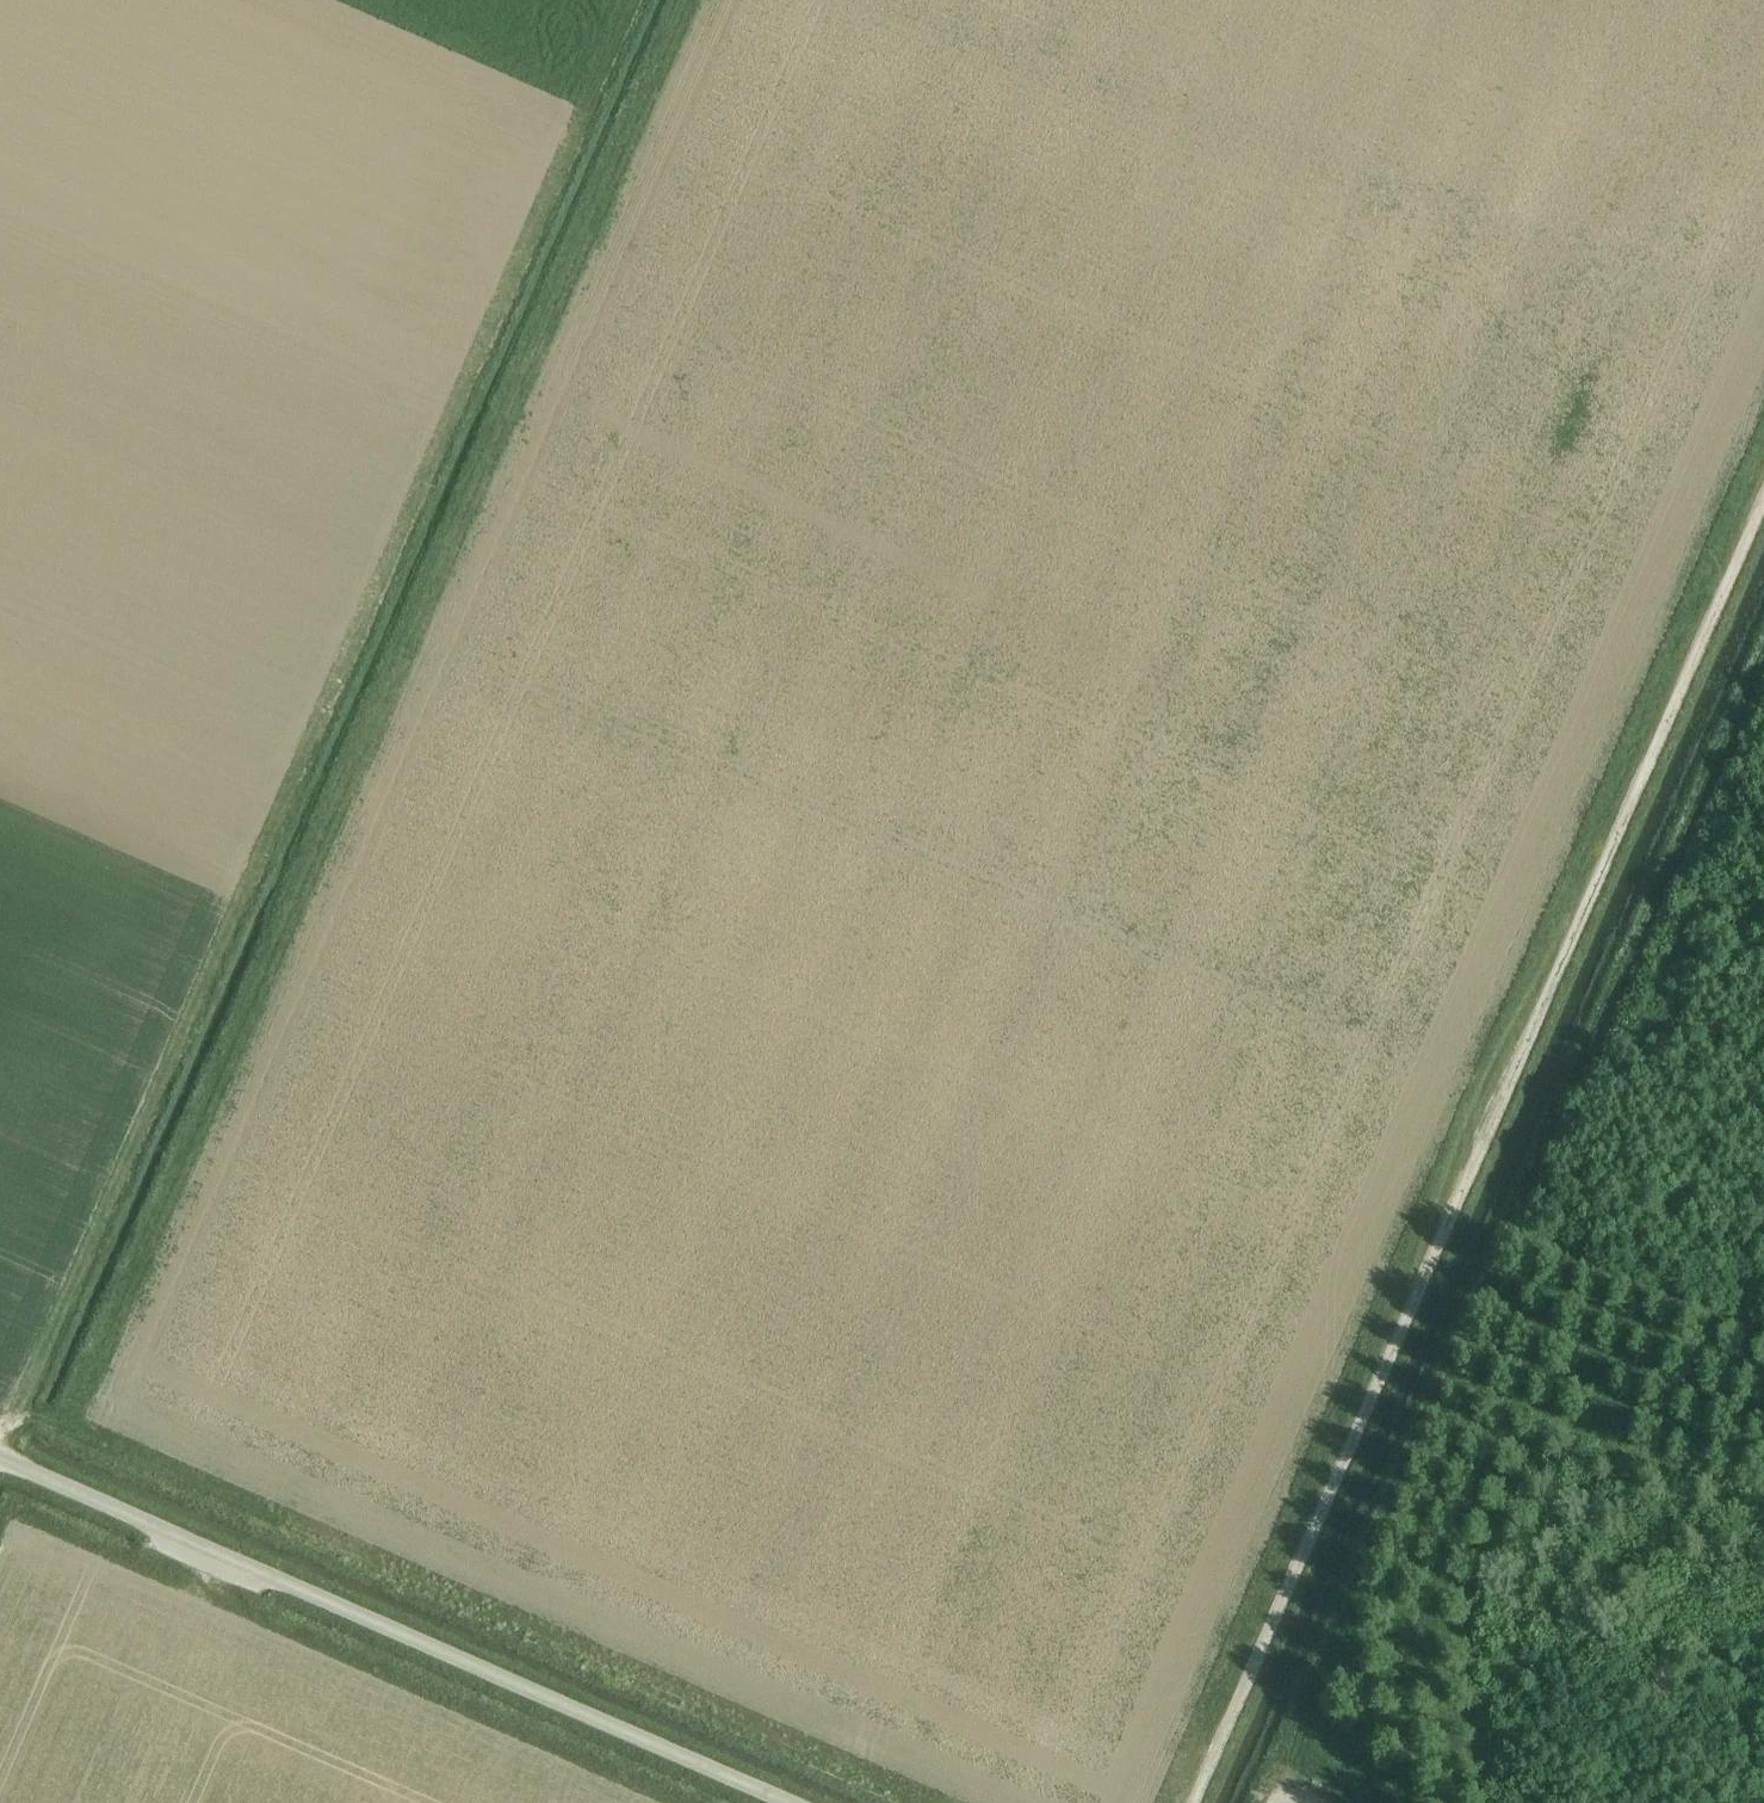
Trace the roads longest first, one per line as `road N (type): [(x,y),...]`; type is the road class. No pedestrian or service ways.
road 1 (track): [(1196,1802),(1763,500)]
road 2 (unclassified): [(780,1802),(0,1452)]

